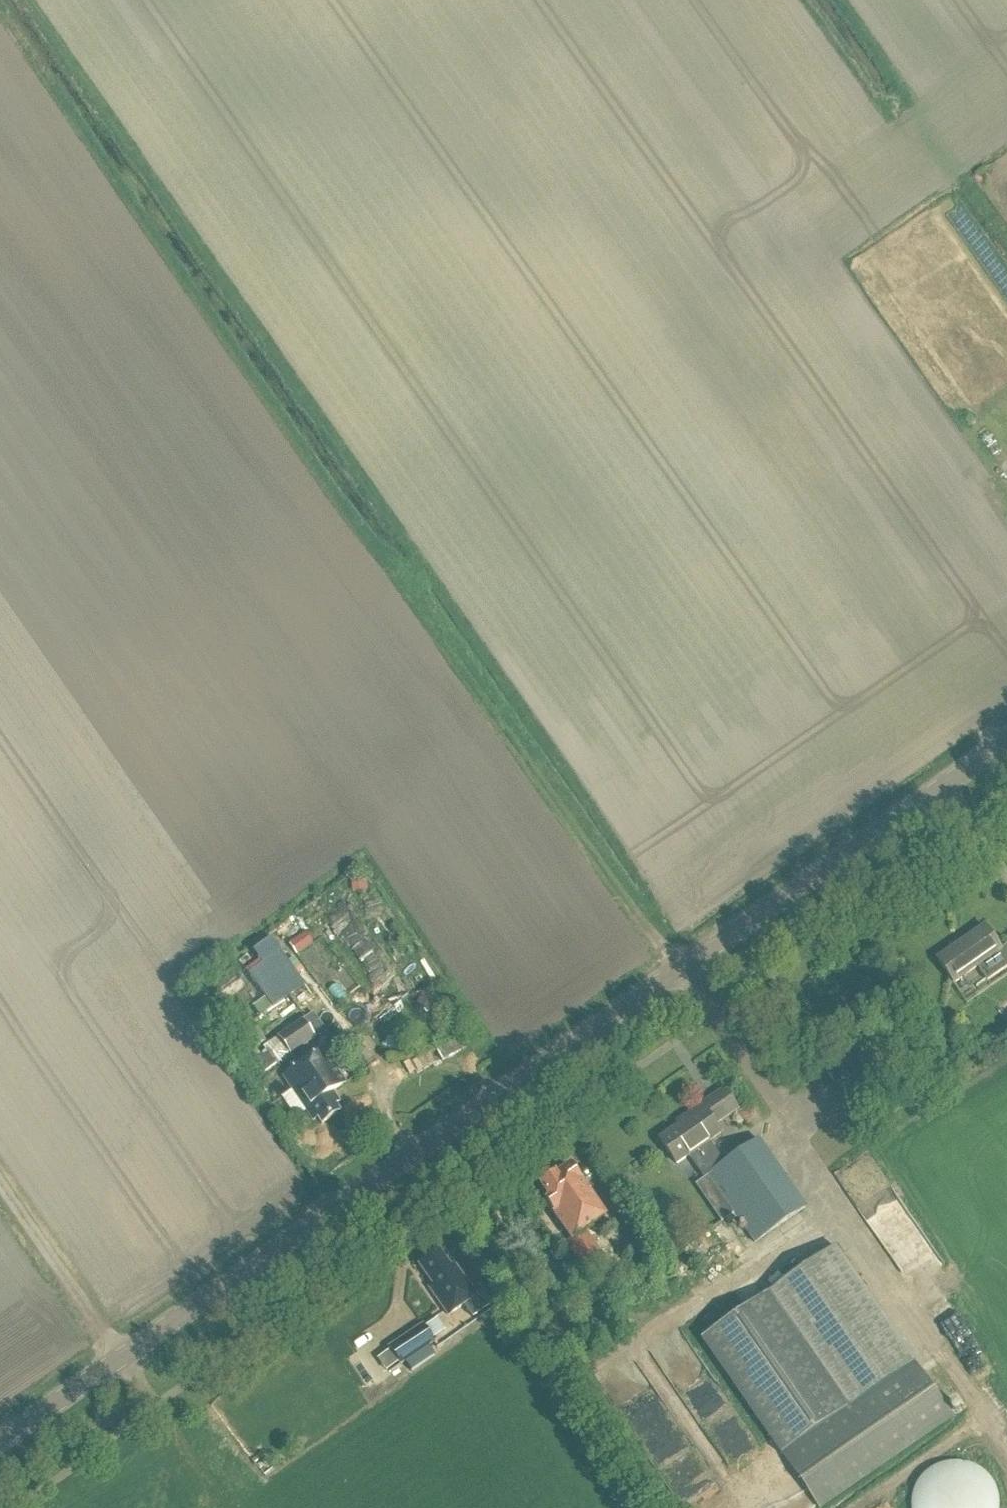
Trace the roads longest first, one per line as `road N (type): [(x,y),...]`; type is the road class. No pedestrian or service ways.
road 1 (tertiary): [(0,1441),(1006,742)]

